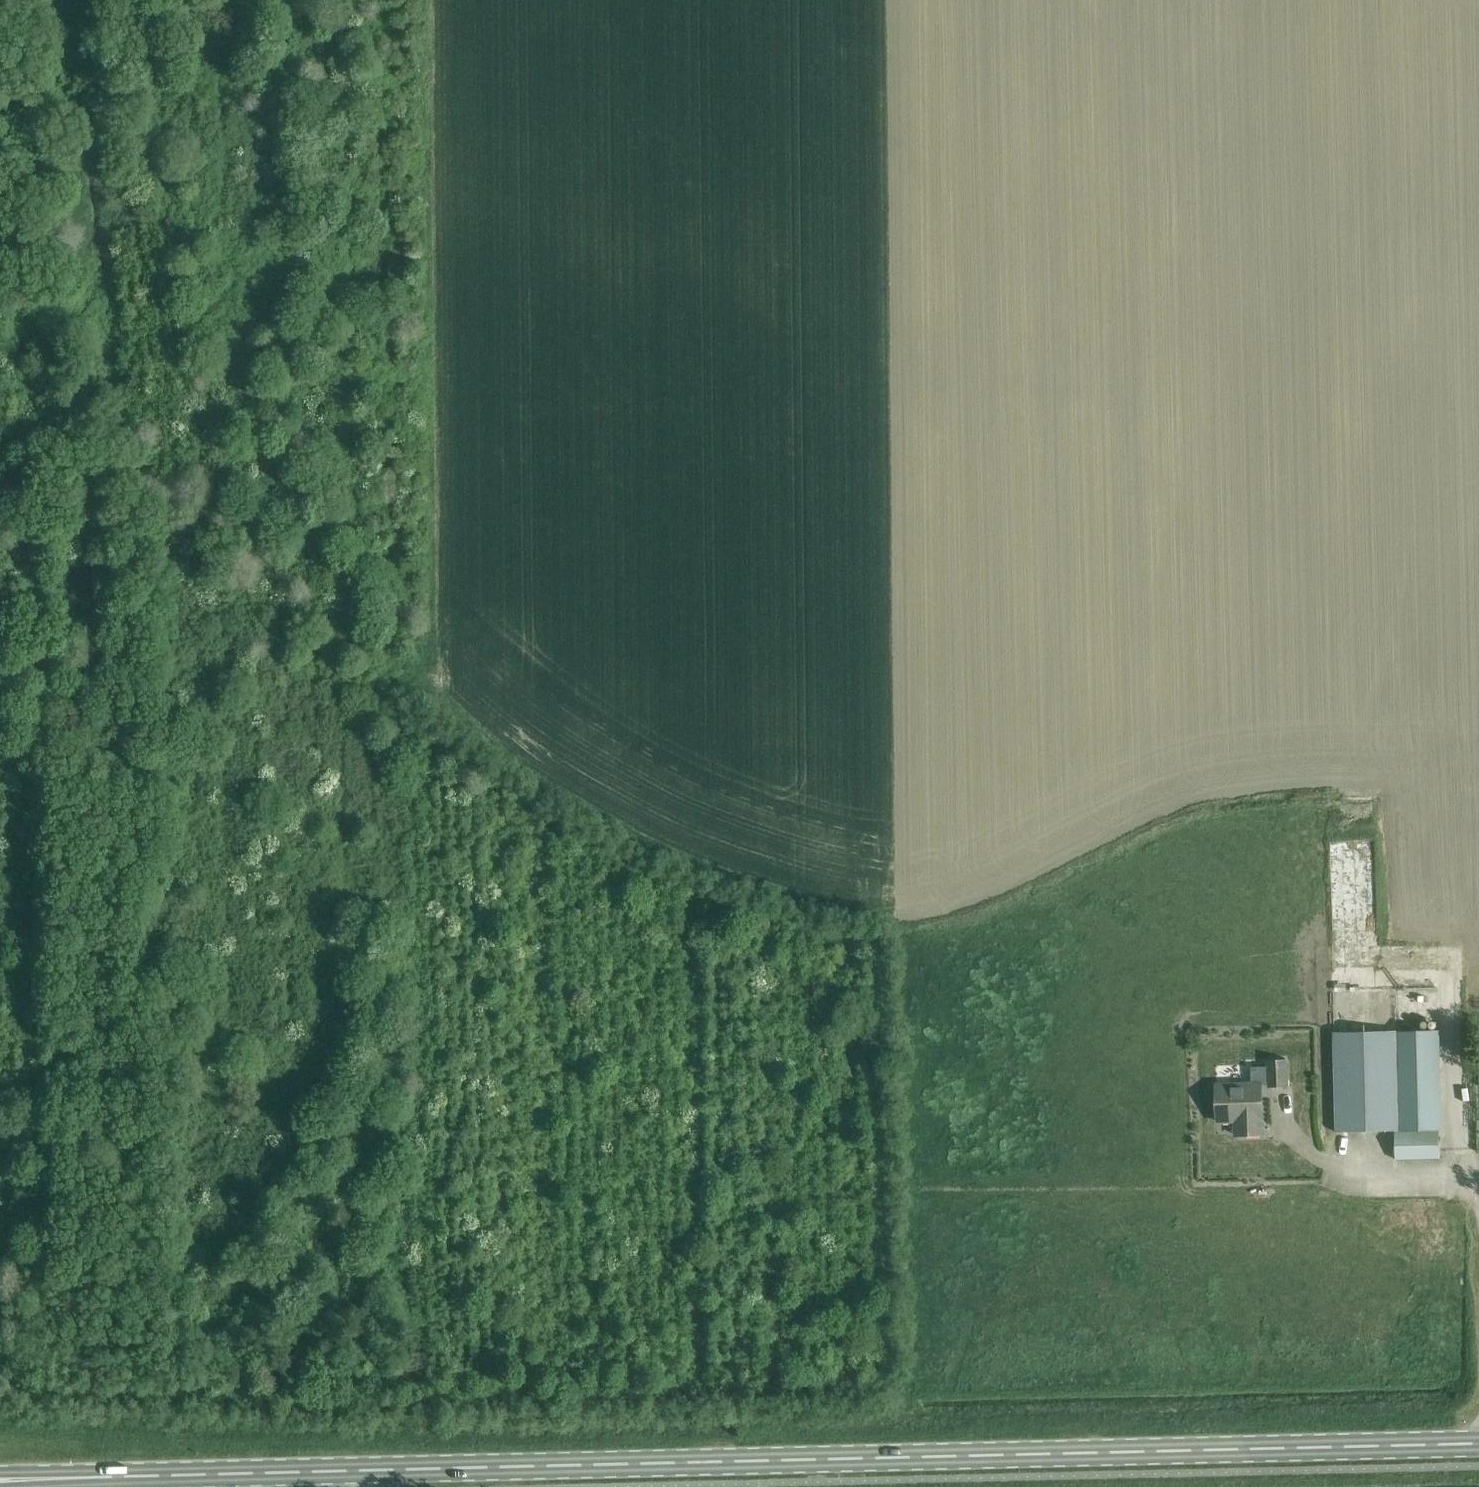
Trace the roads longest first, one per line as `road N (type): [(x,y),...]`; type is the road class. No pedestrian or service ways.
road 1 (primary): [(0,1481),(1478,1443)]

